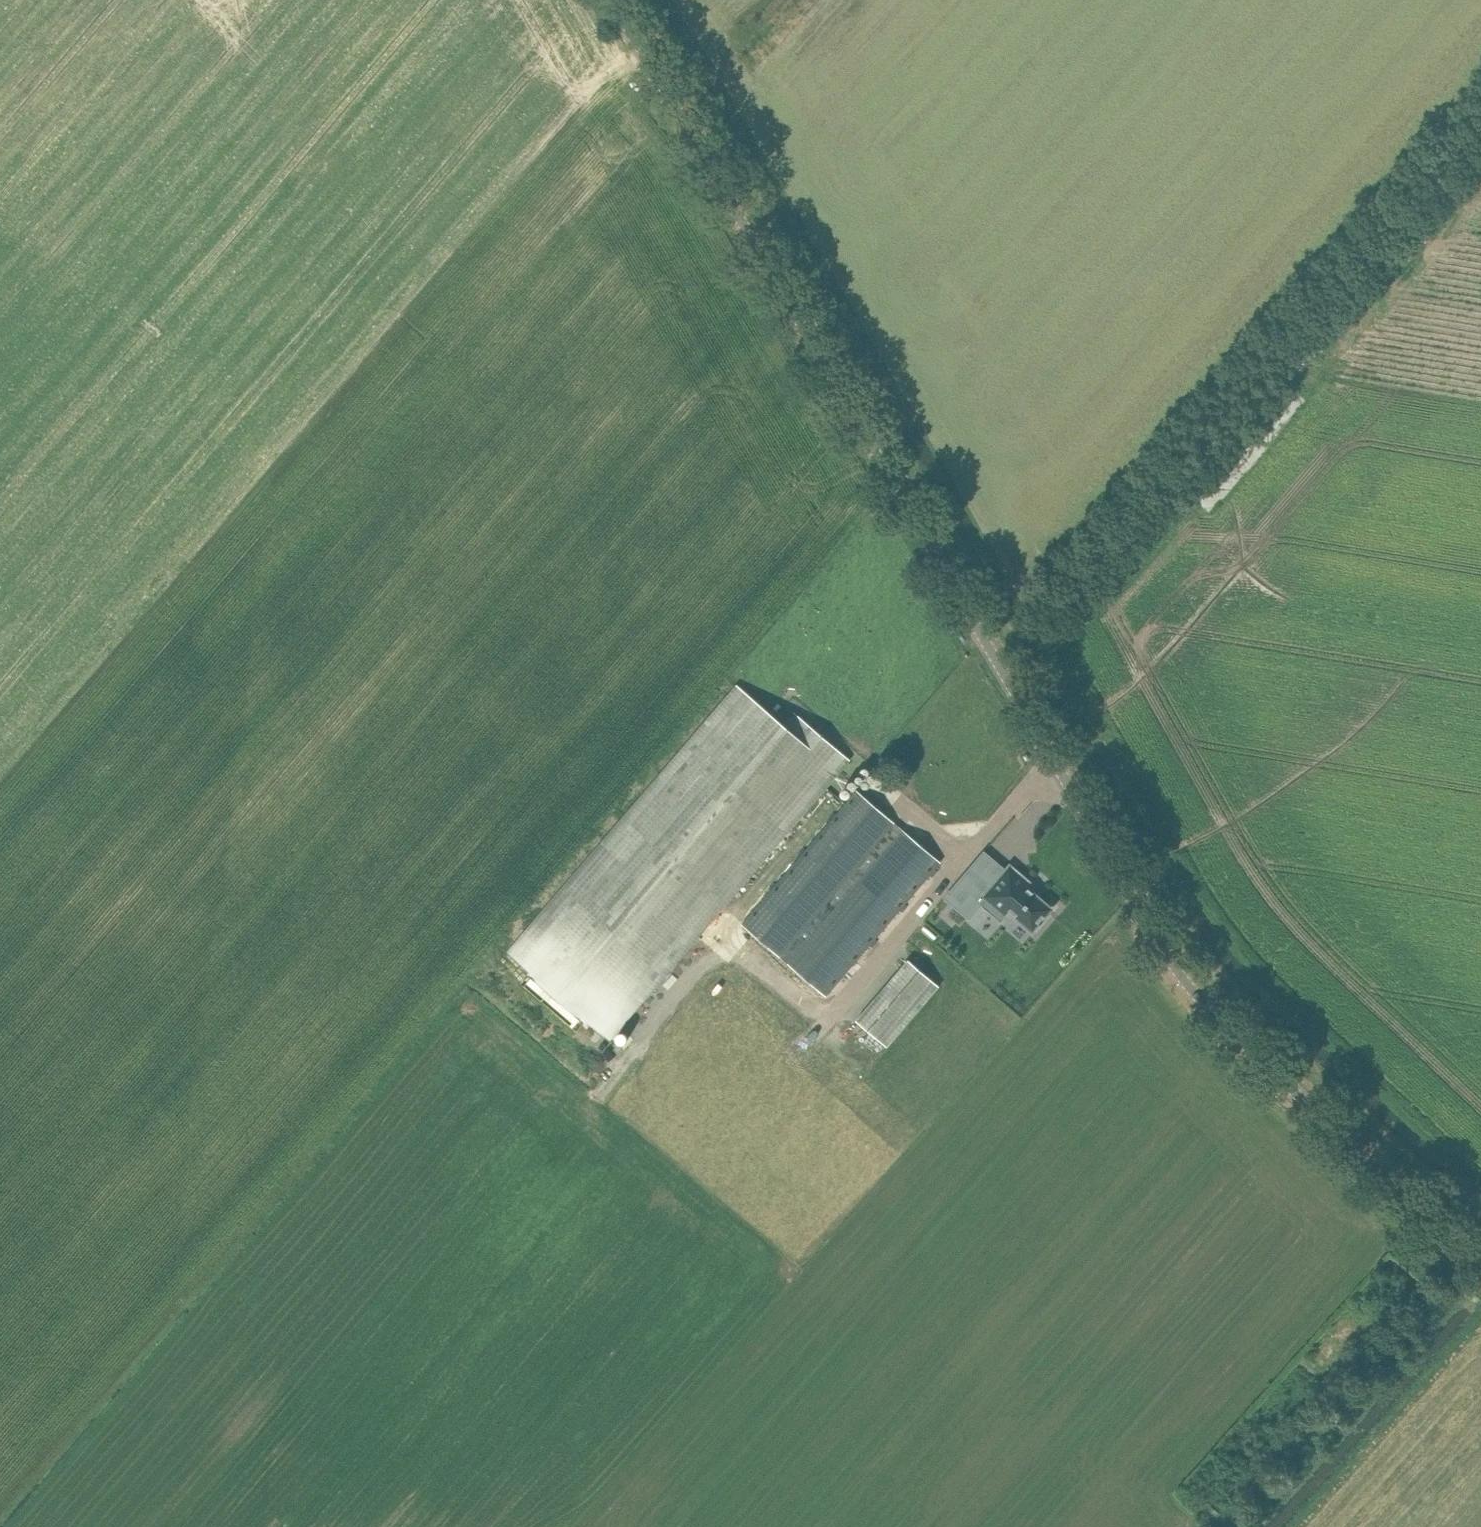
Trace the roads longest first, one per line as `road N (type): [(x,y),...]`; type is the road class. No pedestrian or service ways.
road 1 (tertiary): [(1480,1269),(1224,1024),(1194,986),(633,0)]

